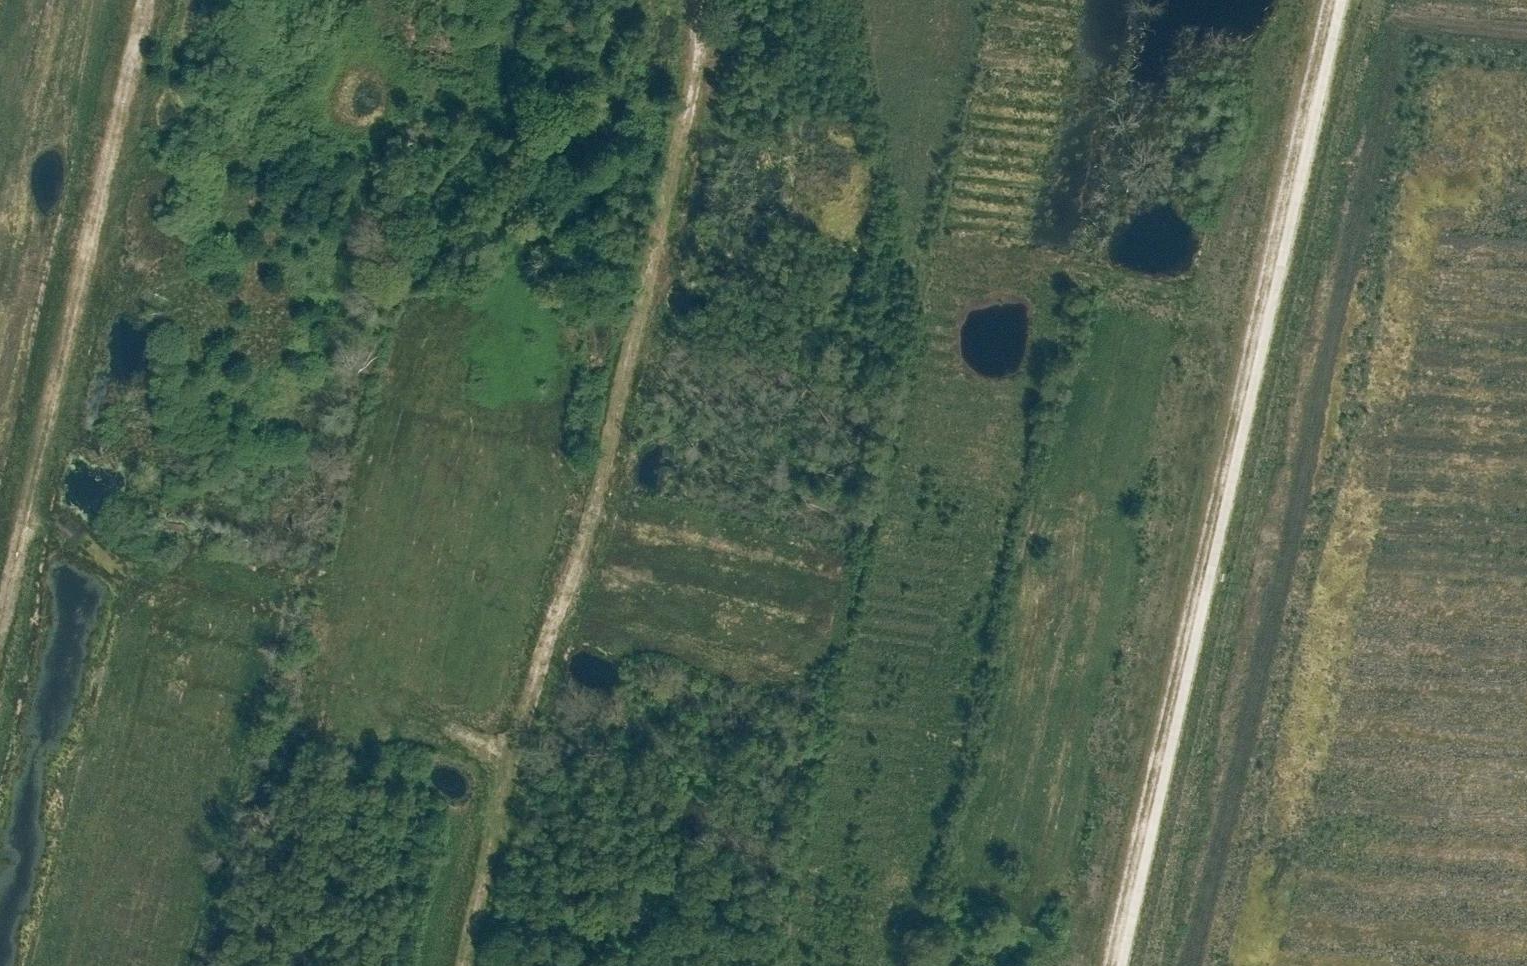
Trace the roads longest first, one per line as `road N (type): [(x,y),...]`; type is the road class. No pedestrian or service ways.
road 1 (track): [(1105,965),(1325,0)]

